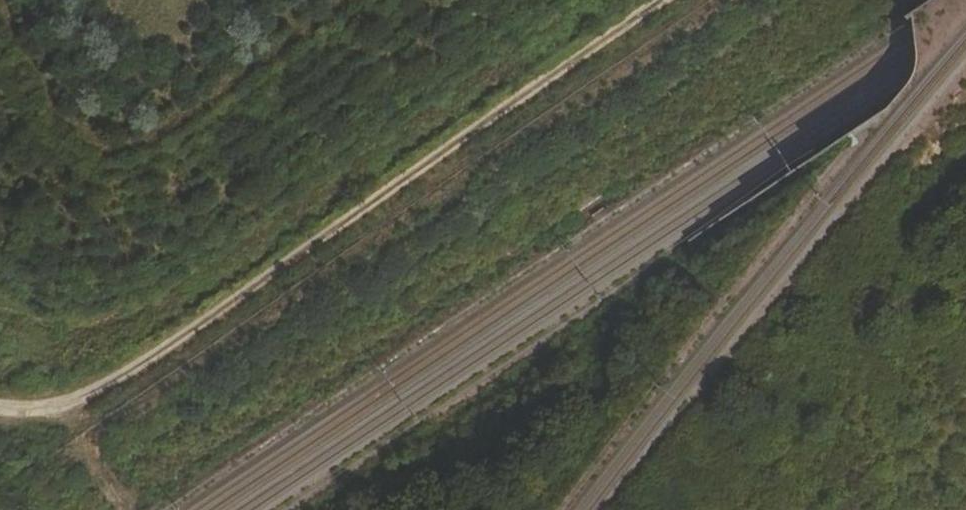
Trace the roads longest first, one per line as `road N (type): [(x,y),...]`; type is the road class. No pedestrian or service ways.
road 1 (track): [(0,407),(82,398),(156,354),(662,0)]

